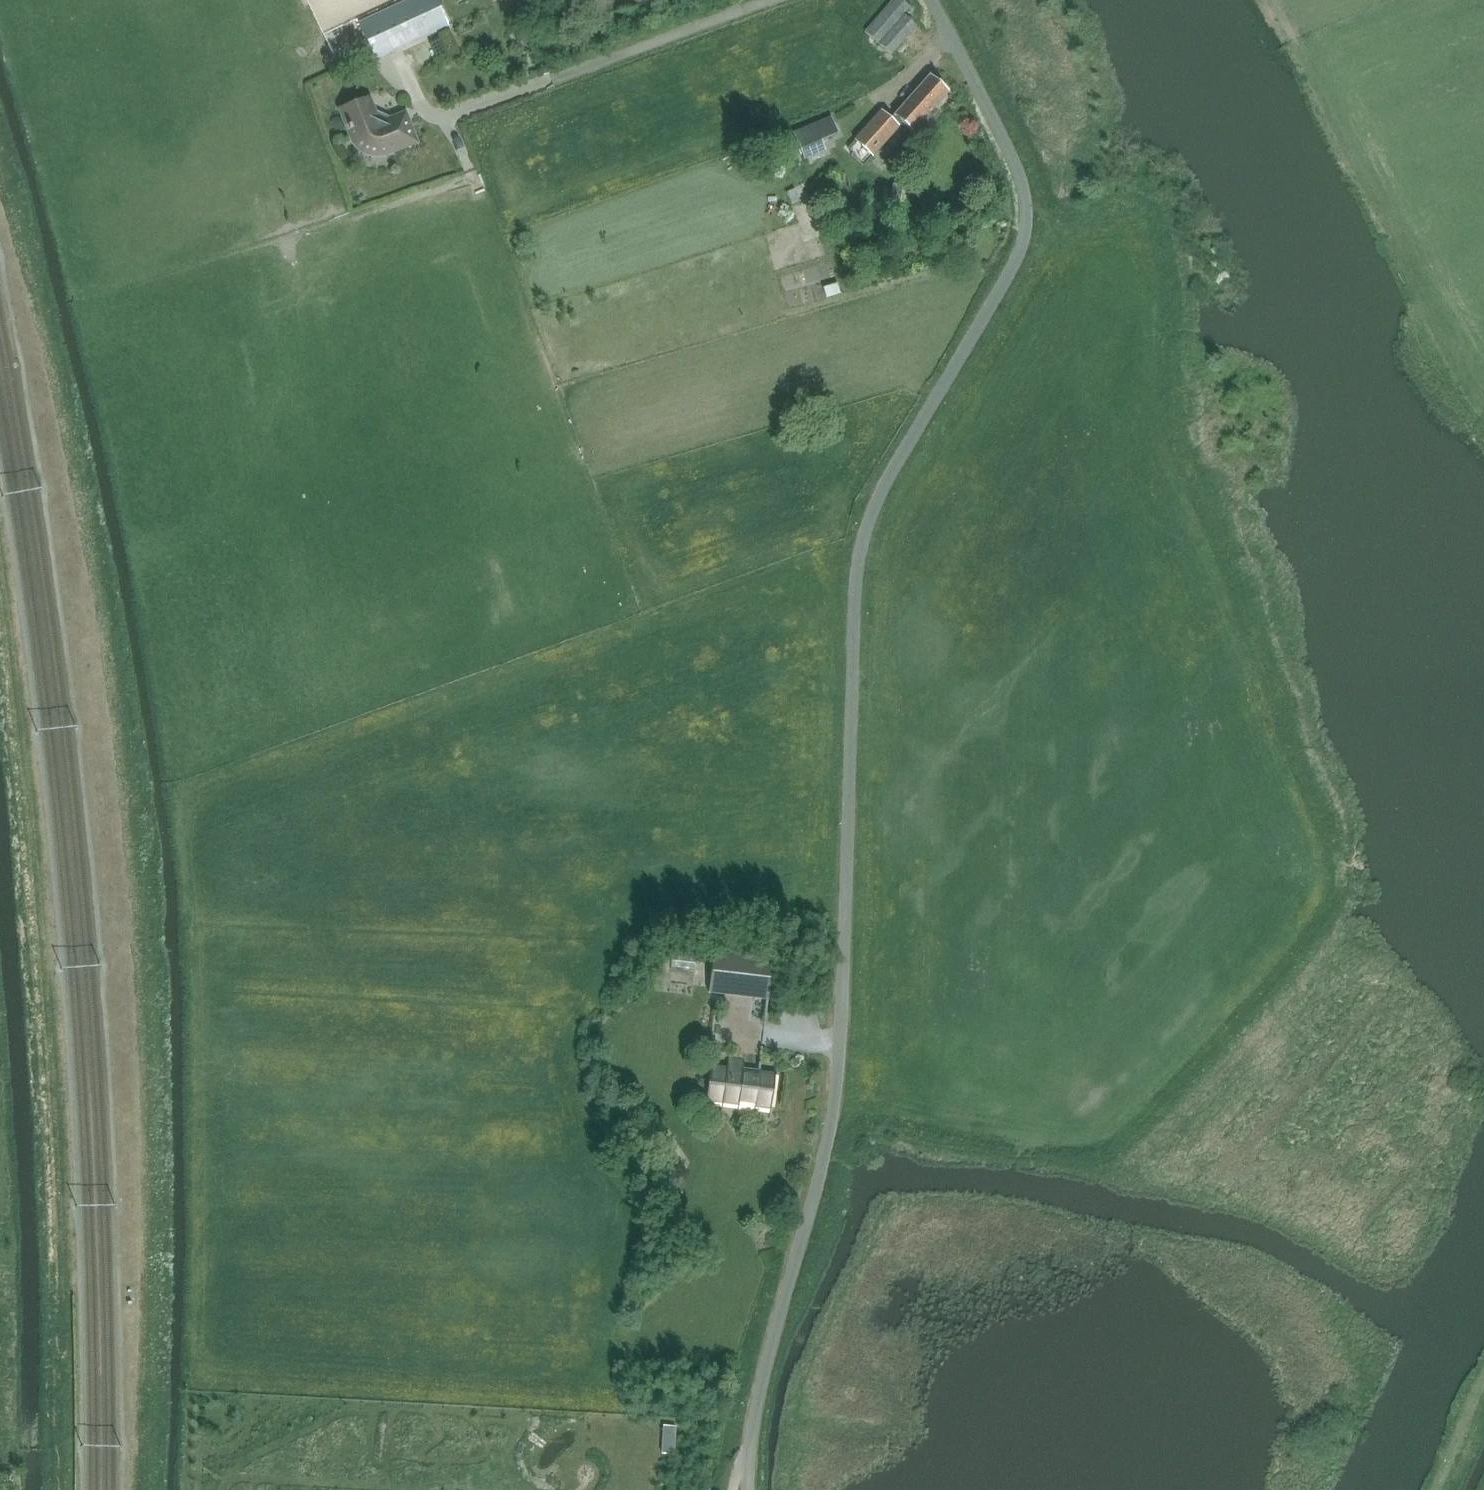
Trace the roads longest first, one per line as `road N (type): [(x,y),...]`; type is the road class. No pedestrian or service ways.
road 1 (residential): [(747,1489),(757,1400),(831,1130),(863,536),(884,484),(1024,241),(1025,203),(1013,161),(931,0)]

